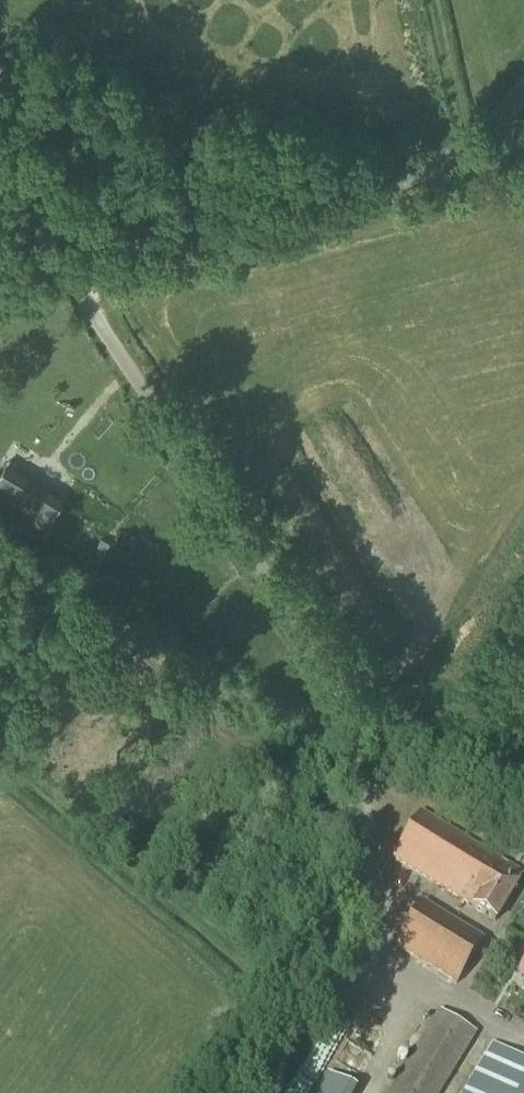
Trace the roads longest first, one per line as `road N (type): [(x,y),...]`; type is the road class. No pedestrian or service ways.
road 1 (unclassified): [(267,1092),(329,987),(355,923),(364,767),(351,718),(73,280)]
road 2 (unclassified): [(73,280),(523,142)]

